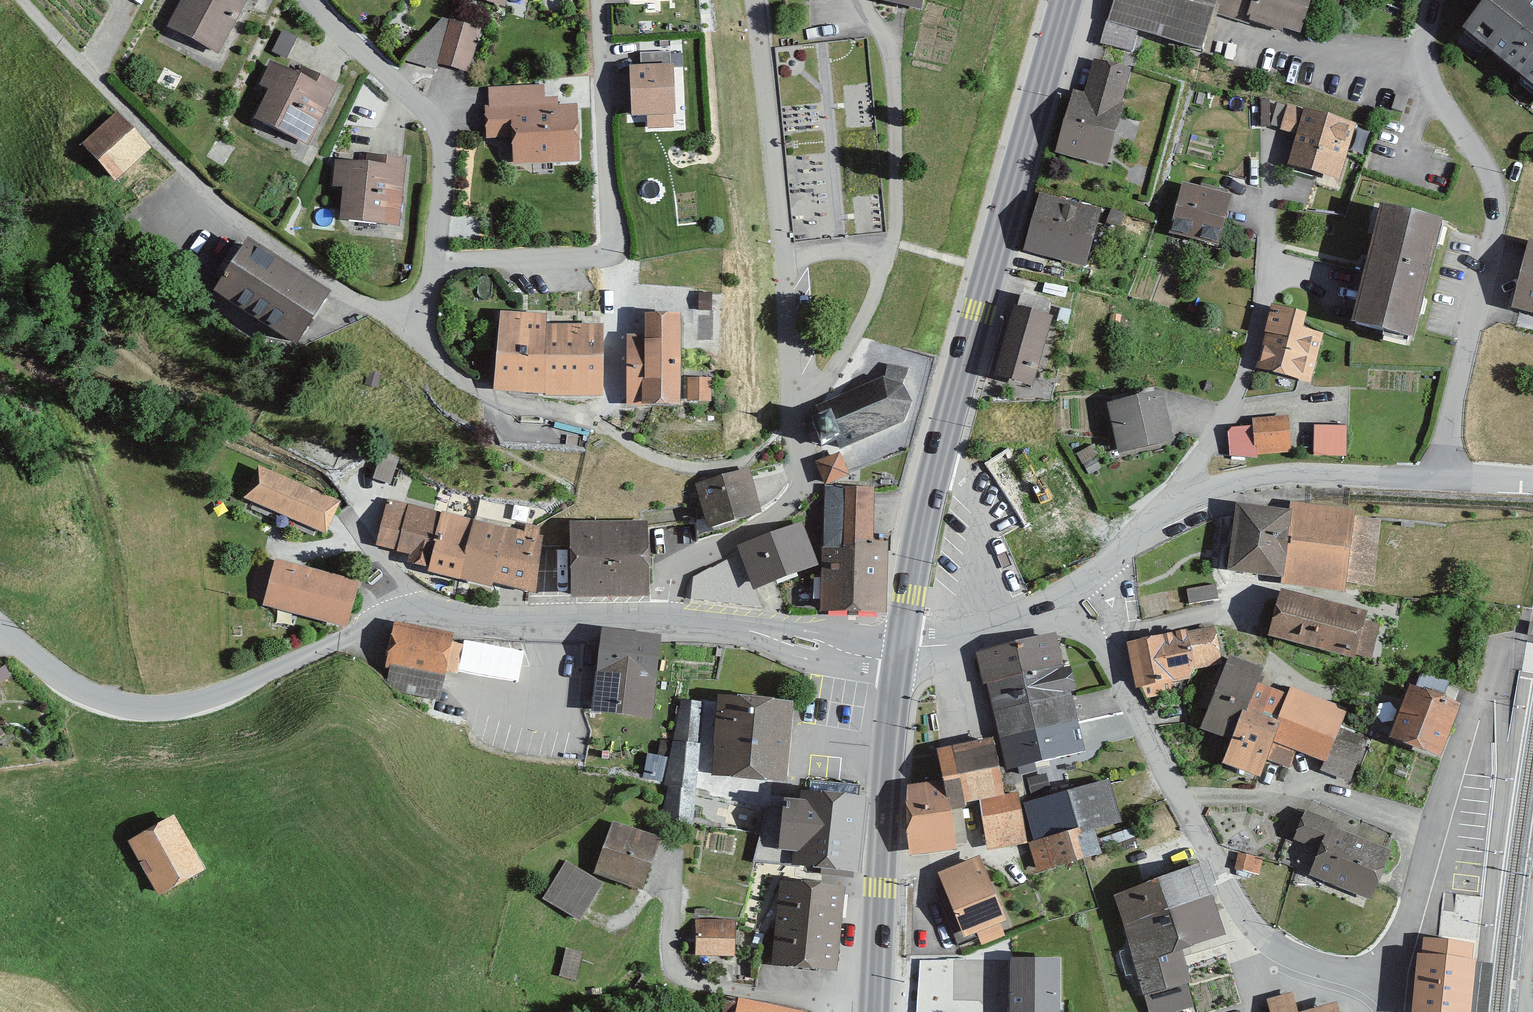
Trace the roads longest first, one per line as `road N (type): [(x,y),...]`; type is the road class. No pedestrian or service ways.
road 1 (residential): [(1114,667),(1246,922),(1298,961),(1338,971),(1378,963),(1398,940),(1490,667)]
road 2 (residential): [(0,629),(76,688),(145,710),(227,691),(395,612),(668,619)]
road 3 (residential): [(668,619),(678,569),(781,509),(797,489),(754,0)]
road 4 (secondary): [(898,648),(975,311),(1064,0)]
road 5 (residential): [(23,0),(224,212),(406,334)]
road 6 (residential): [(1432,477),(1494,242),(1492,186),(1437,98),(1422,43),(1433,0)]
road 7 (residential): [(434,261),(608,253),(594,0)]
road 8 (residential): [(1271,134),(1259,322),(1227,417),(1193,469),(1194,496)]
road 9 (secondary): [(874,996),(895,673)]
road 10 (residential): [(310,0),(438,124),(445,150),(434,261)]
road 11 (residential): [(1194,496),(1284,475),(1432,477)]
road 12 (residential): [(406,334),(477,395),(596,423)]
road 13 (residential): [(742,628),(831,661),(895,673)]
road 14 (residential): [(898,648),(742,628)]
road 15 (residential): [(898,648),(958,638),(1046,599)]
road 16 (residential): [(1095,570),(1152,519),(1194,496)]

